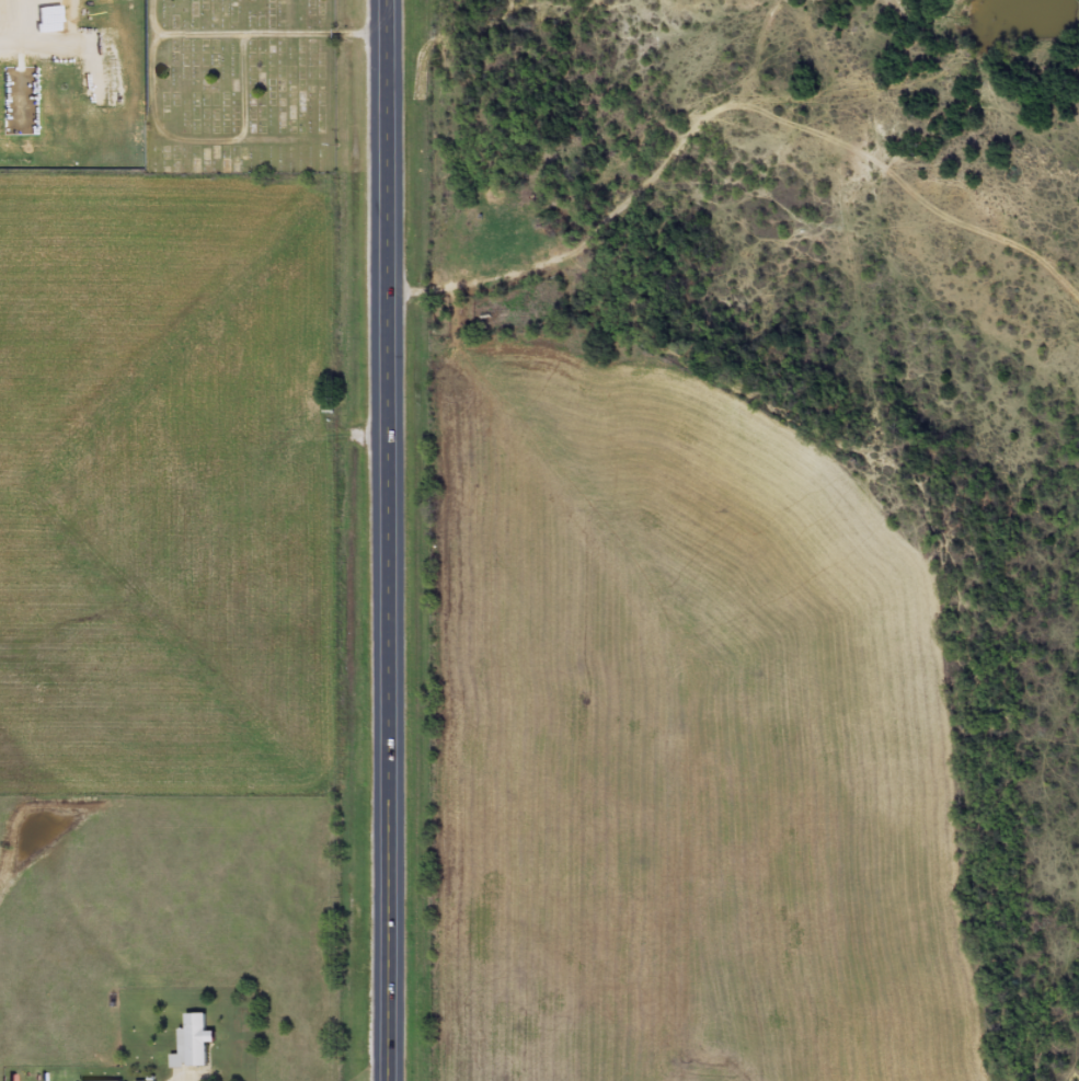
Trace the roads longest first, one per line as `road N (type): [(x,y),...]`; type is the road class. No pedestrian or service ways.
road 1 (primary): [(386,1080),(387,0)]

